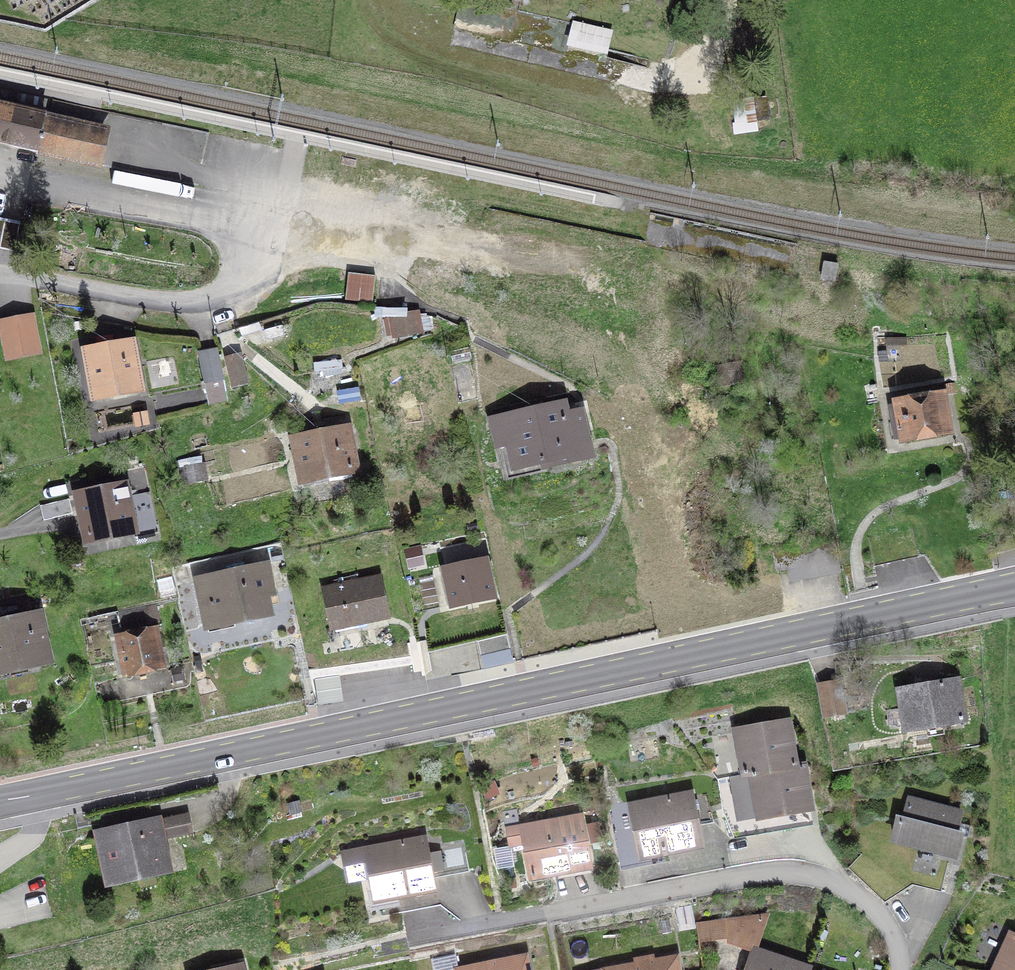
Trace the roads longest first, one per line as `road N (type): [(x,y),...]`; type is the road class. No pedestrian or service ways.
road 1 (primary): [(0,801),(1014,587)]
road 2 (residential): [(422,928),(460,928),(735,871),(804,868),(873,901),(896,969)]
road 3 (residential): [(0,274),(132,297),(208,296),(242,283),(259,252),(249,218)]
road 4 (residential): [(249,218),(0,173)]
road 5 (residential): [(370,235),(249,218)]

